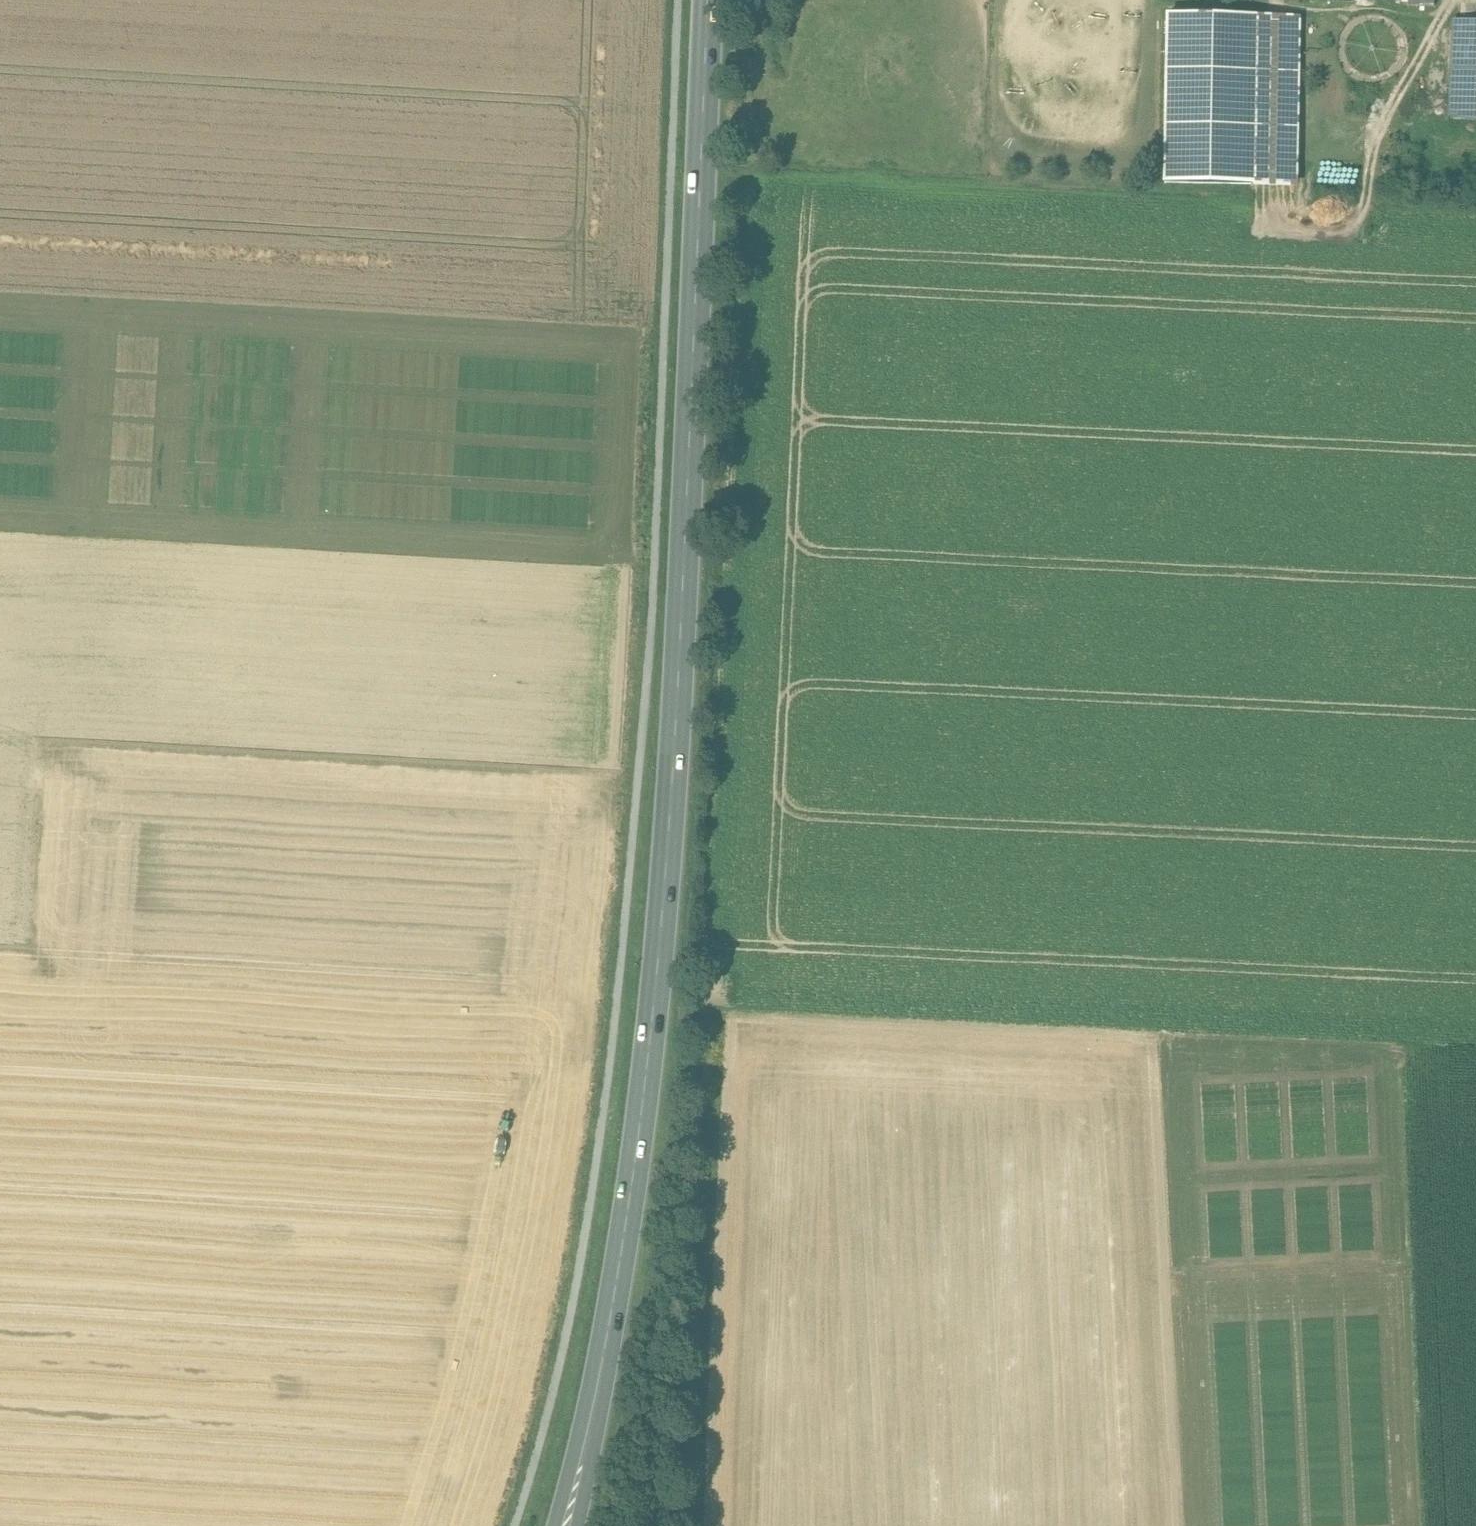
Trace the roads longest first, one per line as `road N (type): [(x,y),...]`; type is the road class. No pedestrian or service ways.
road 1 (primary): [(571,1525),(641,1145),(661,932),(707,0)]

